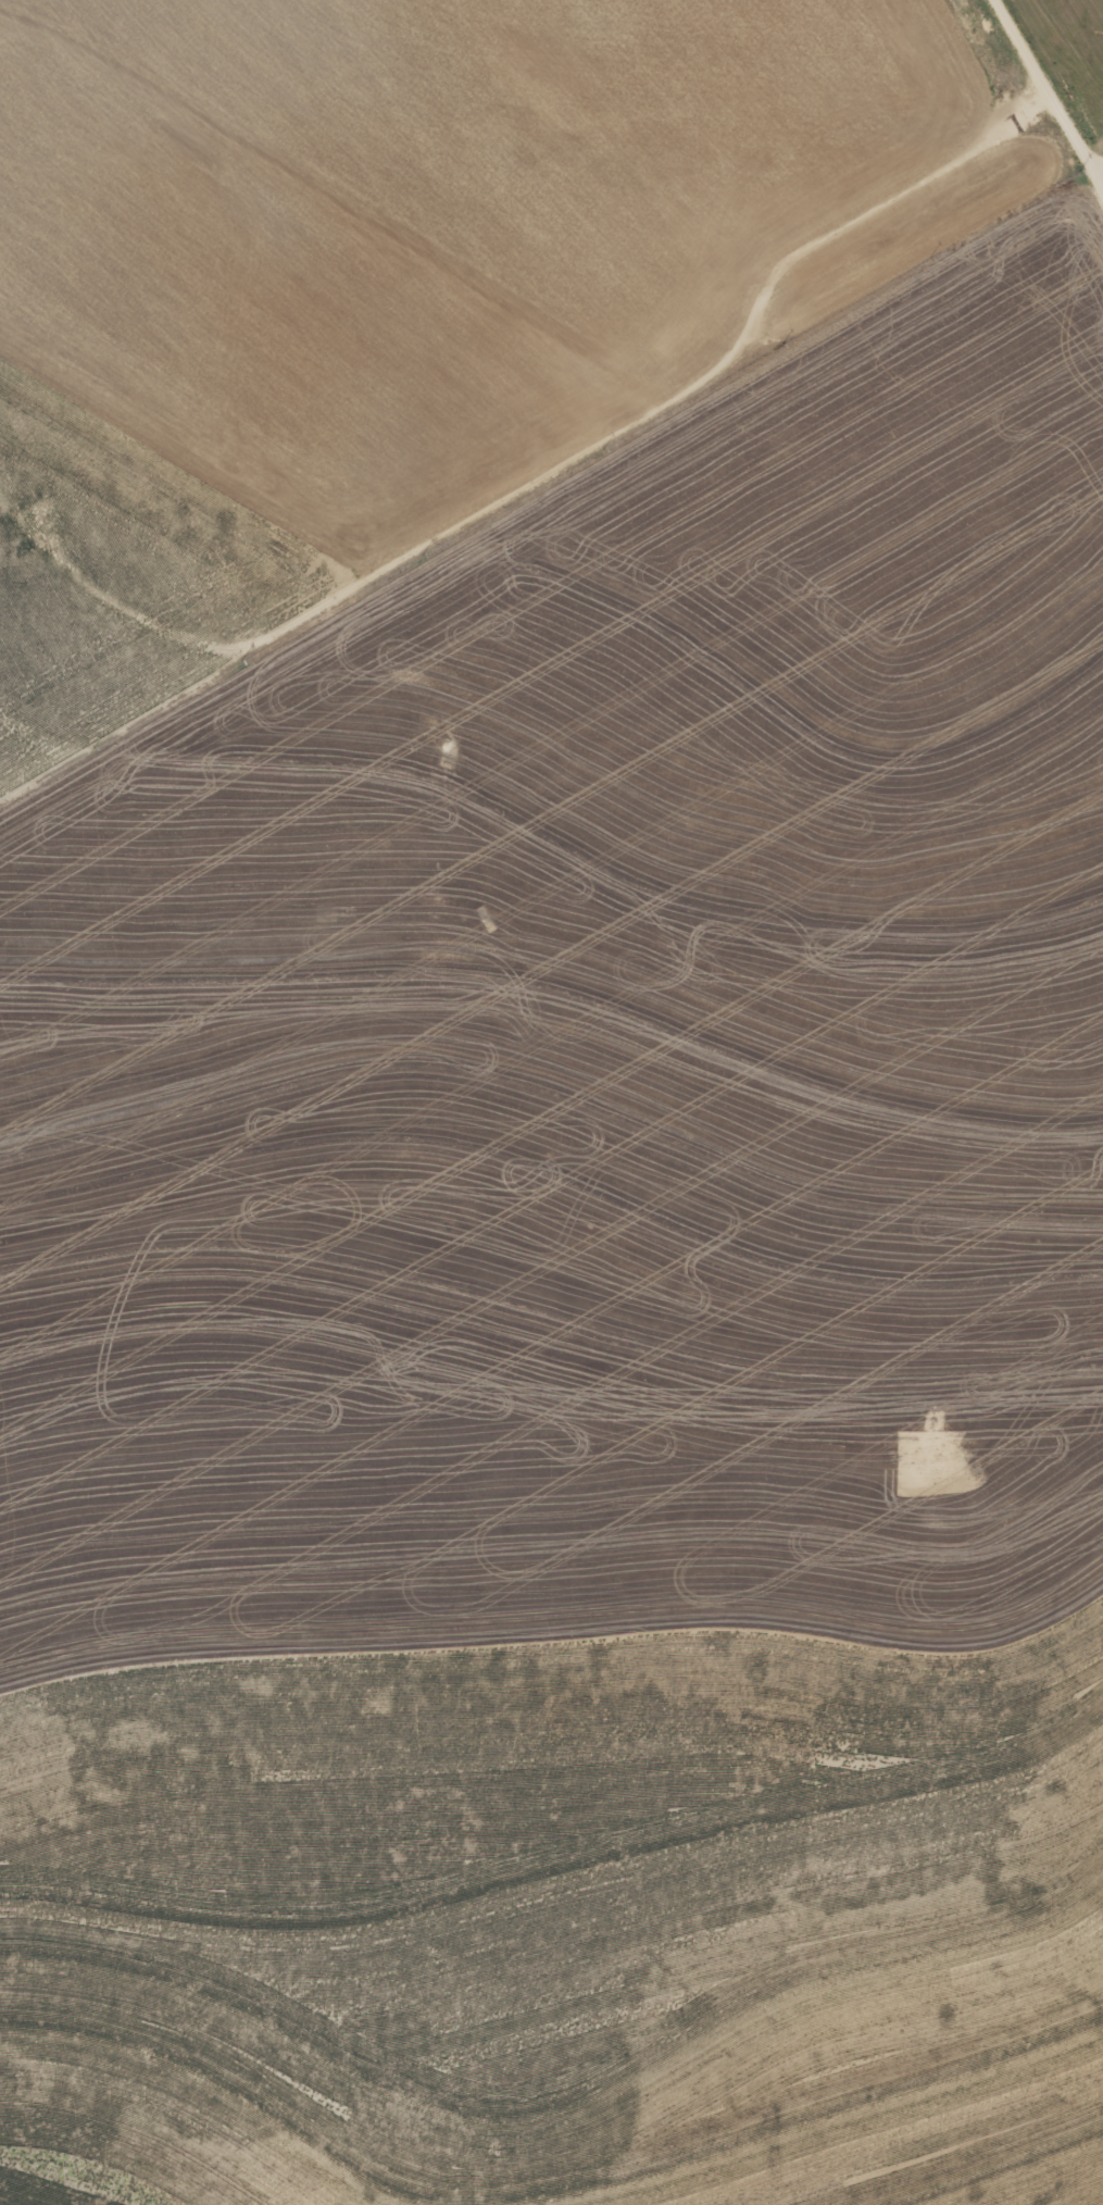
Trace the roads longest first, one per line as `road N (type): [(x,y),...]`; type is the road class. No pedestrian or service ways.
road 1 (residential): [(1102,184),(994,0)]

